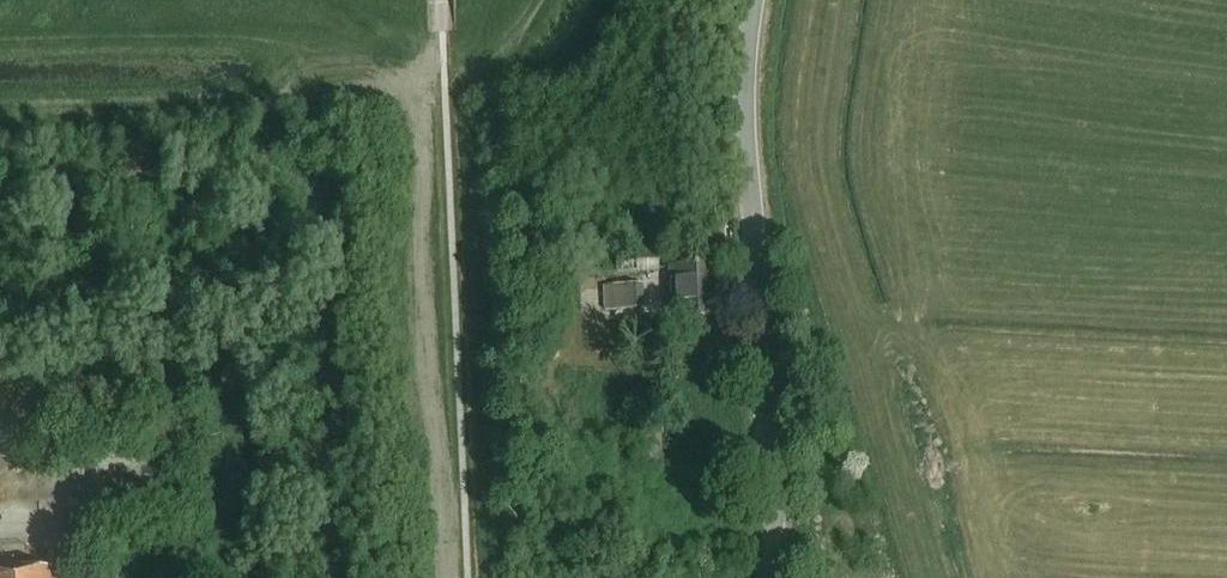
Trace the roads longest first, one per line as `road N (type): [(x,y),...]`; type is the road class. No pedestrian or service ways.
road 1 (tertiary): [(776,577),(746,139),(755,0)]

